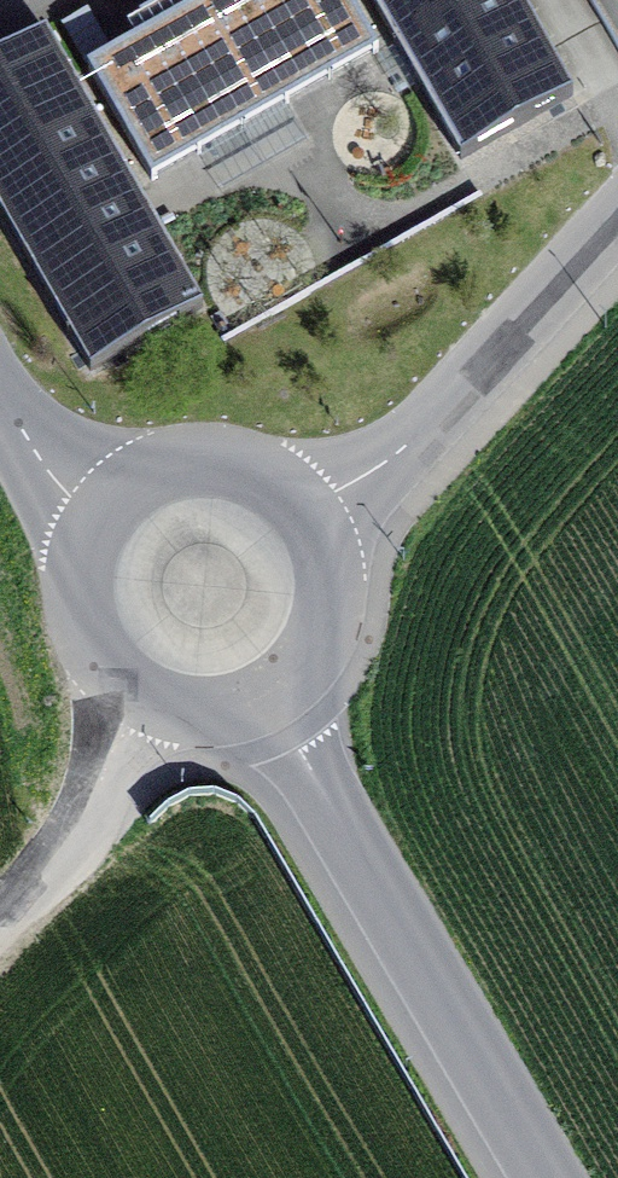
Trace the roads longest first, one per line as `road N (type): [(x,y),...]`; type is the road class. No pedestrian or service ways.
road 1 (unclassified): [(557,1177),(265,696)]
road 2 (residential): [(617,235),(387,464),(313,510)]
road 3 (residential): [(142,693),(104,785),(0,913)]
road 4 (residential): [(313,510),(277,474),(229,455),(178,456),(132,476),(97,513)]
road 5 (residential): [(265,696),(312,655),(334,598),(327,537),(313,510)]
road 6 (residential): [(97,513),(77,578),(81,613),(94,645),(142,693)]
road 7 (unclassified): [(97,513),(70,497),(0,396)]
road 8 (residential): [(142,693),(182,708),(225,709),(265,696)]

